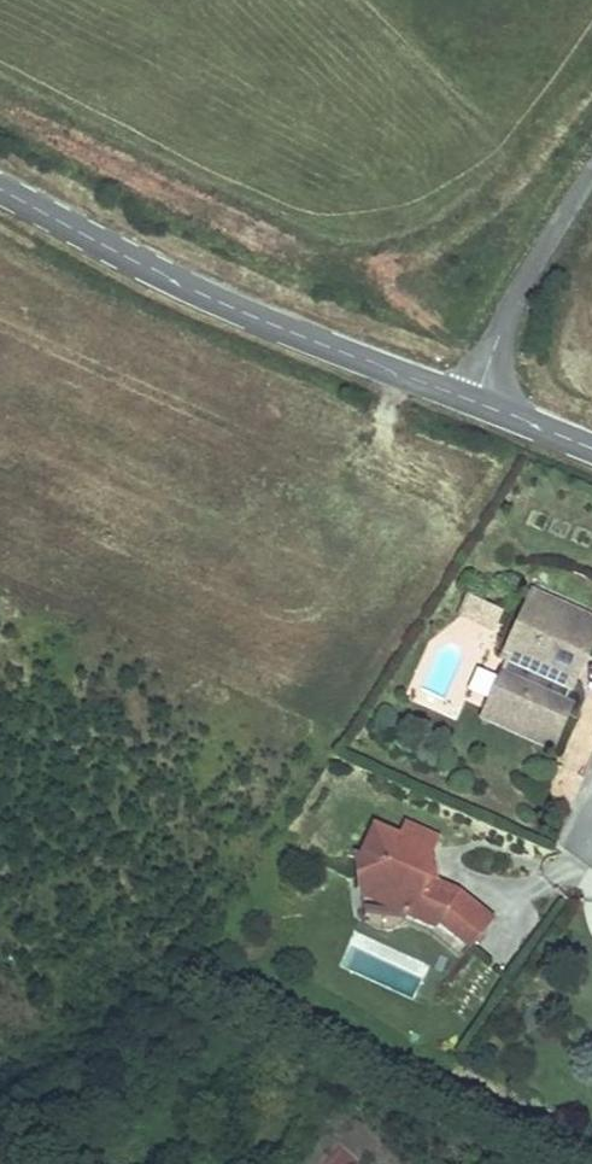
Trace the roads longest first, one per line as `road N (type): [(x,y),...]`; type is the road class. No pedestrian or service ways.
road 1 (tertiary): [(0,188),(223,304),(473,402)]
road 2 (unclassified): [(473,402),(525,283),(591,176)]
road 3 (tertiary): [(473,402),(591,449)]

